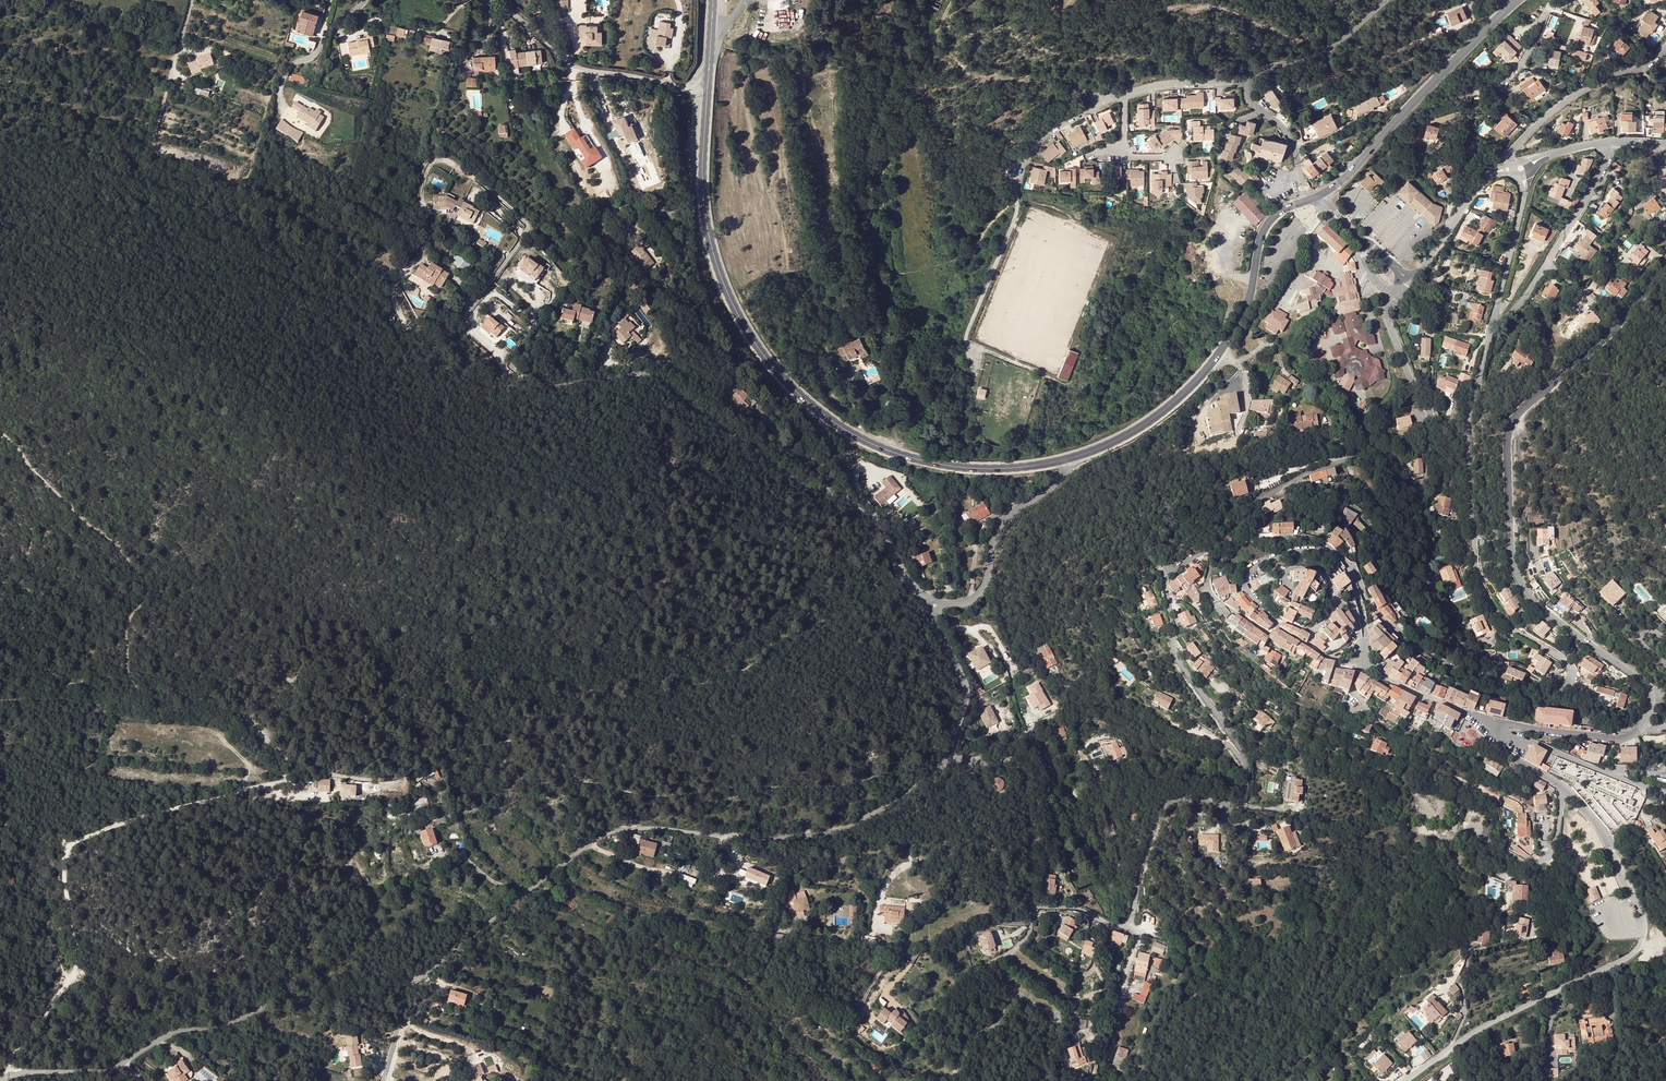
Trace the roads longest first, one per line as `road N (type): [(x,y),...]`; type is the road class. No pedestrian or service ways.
road 1 (unclassified): [(935,605),(851,503),(790,479),(651,375),(507,390),(450,375),(440,351),(525,236),(526,222)]
road 2 (tertiary): [(1665,263),(1610,332),(1519,412),(1508,434),(1510,551),(1518,581),(1542,610),(1641,680),(1648,712),(1620,739),(1501,728)]
road 3 (track): [(289,772),(383,780),(455,750),(513,741),(548,748),(577,778),(641,795),(851,785),(902,767),(958,730)]
road 4 (residential): [(1494,319),(1468,426),(1477,576),(1505,621),(1566,662),(1569,686),(1538,693),(1438,661),(1375,611),(1350,567)]
road 5 (secondary): [(1067,459),(995,469),(915,459),(869,443),(791,386),(734,307),(712,249),(704,191),(708,90)]
road 6 (residential): [(949,756),(878,811),(832,831),(762,839),(647,827),(614,832),(405,982)]
road 7 (unclassified): [(1034,907),(1072,907),(1127,926),(1164,805),(1199,798),(1233,804),(1247,785),(1245,754),(1175,649),(1164,573)]
road 8 (unclassified): [(1164,573),(1199,529),(1342,461),(1375,466),(1417,493),(1425,489),(1422,416),(1384,313),(1406,280)]
road 9 (track): [(289,772),(274,745),(227,707),(129,677),(126,630),(142,599),(135,567),(0,432)]
road 10 (track): [(11,1076),(15,1051),(75,973),(64,880),(72,846),(146,816),(279,783),(289,772)]
road 11 (residential): [(1401,1080),(1474,1032),(1639,946),(1642,913),(1597,827),(1563,789)]
road 12 (residential): [(405,982),(343,1003),(274,1003),(221,1026),(172,1034),(105,1070),(2,1080)]
road 13 (secondary): [(1323,193),(1518,0)]
road 14 (unclassified): [(488,0),(579,68),(708,90)]
road 15 (secondary): [(1245,312),(1177,399),(1117,440),(1067,459)]
road 16 (residential): [(1612,142),(1546,266),(1507,317),(1494,319)]
road 17 (unclassified): [(1067,459),(1065,474),(1004,521),(980,593),(963,604),(935,605)]
road 18 (unclassified): [(949,756),(1011,761),(1026,777),(1034,907)]
road 19 (residential): [(1350,567),(1324,544),(1300,538),(1228,542),(1164,573)]
road 20 (unclassified): [(1665,49),(1645,69),(1610,75),(1557,107),(1509,153)]
road 21 (unclassified): [(1034,907),(1023,924),(992,924),(905,955),(861,941)]
road 22 (unclassified): [(1665,791),(1501,728)]
road 23 (unclassified): [(1247,84),(1261,71),(1335,49),(1388,0)]
road 24 (unclassified): [(935,605),(967,689),(949,756)]
road 25 (tertiary): [(1501,728),(1411,692),(1362,660)]
road 26 (unclassified): [(1016,188),(1035,141),(1122,96)]
road 27 (unclassified): [(1471,113),(1525,62),(1550,0)]
road 28 (secondary): [(1245,312),(1262,232),(1281,211),(1307,200)]
road 29 (unclassified): [(1486,842),(1521,860),(1543,860),(1556,841),(1563,789)]
road 30 (unclassified): [(1307,200),(1291,141),(1252,105),(1247,84)]
road 31 (residential): [(1524,196),(1494,319)]
road 32 (unclassified): [(1122,96),(1247,84)]
road 33 (track): [(822,1029),(842,1035),(896,954)]

